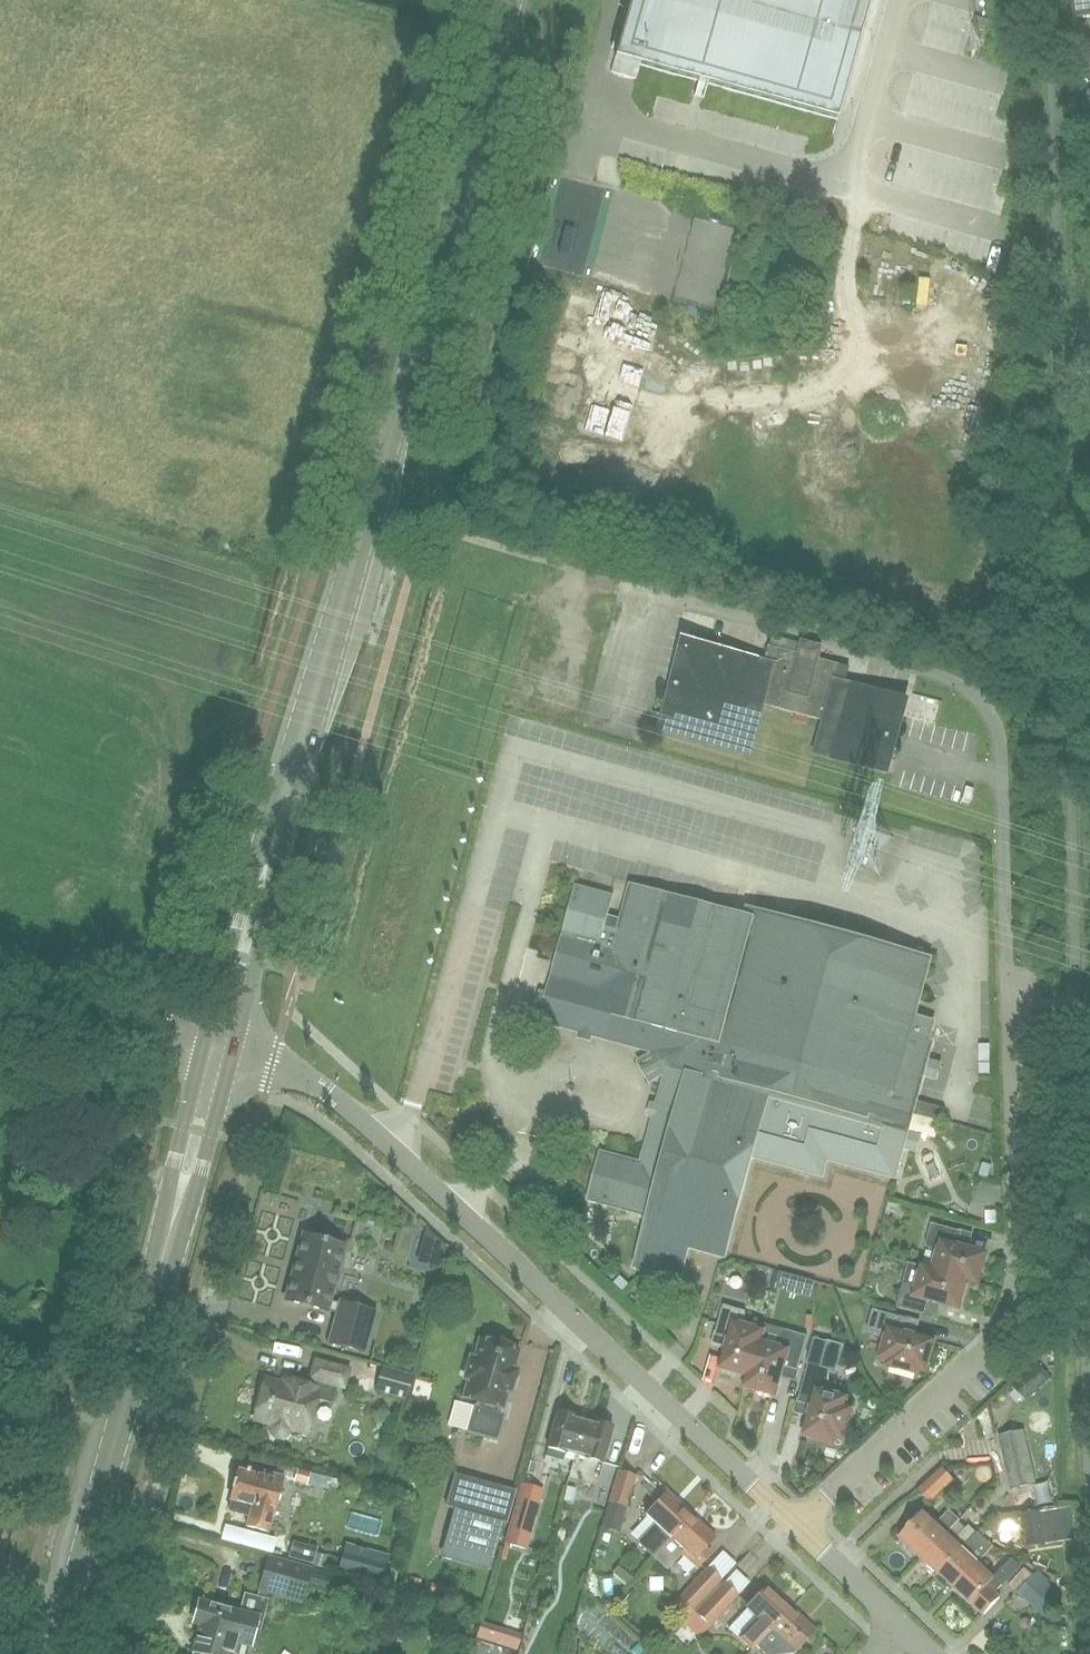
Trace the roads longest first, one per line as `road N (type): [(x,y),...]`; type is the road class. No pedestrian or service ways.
road 1 (residential): [(644,589),(830,637),(949,679),(979,697),(999,736),(1017,1285),(998,1334),(798,1527)]
road 2 (secondary): [(218,1047),(512,0)]
road 3 (residential): [(798,1527),(329,1092),(284,1067),(218,1047)]
road 4 (secondary): [(51,1653),(218,1047)]
road 5 (unclassified): [(0,1033),(161,1028),(218,1047)]
road 6 (residential): [(899,1623),(798,1527)]

